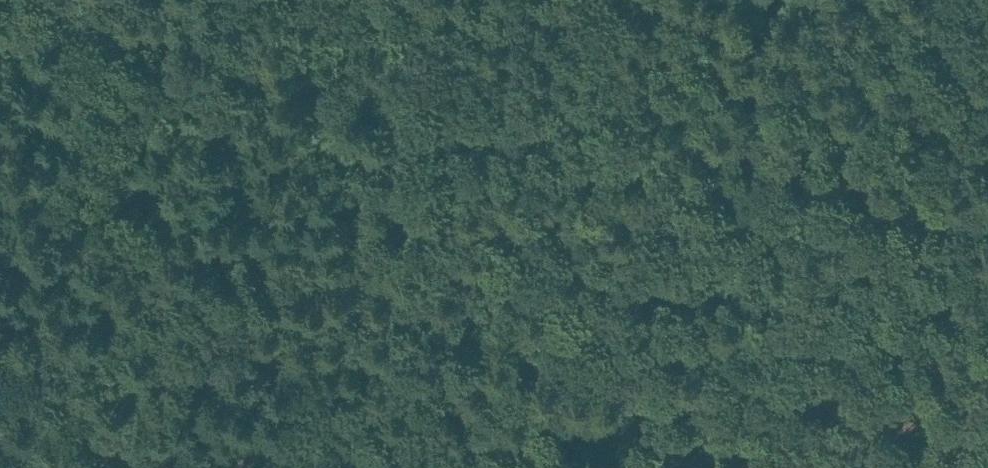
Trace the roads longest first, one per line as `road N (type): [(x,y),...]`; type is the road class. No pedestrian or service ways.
road 1 (track): [(987,224),(0,7)]
road 2 (track): [(878,0),(688,467)]

